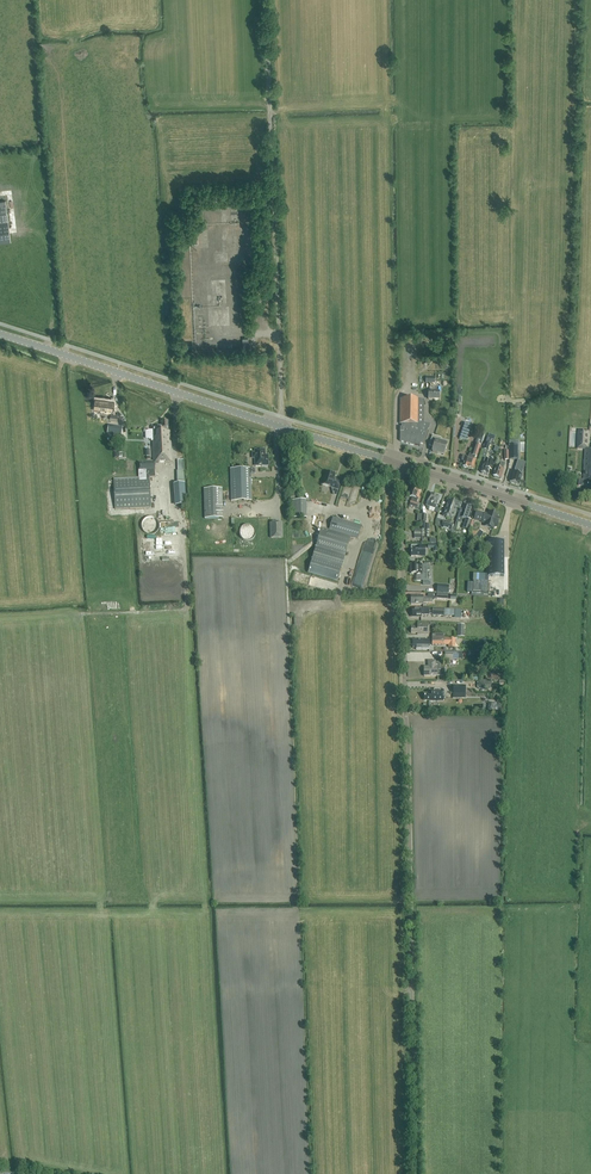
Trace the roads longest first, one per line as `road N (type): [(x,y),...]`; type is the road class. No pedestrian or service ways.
road 1 (unclassified): [(414,1173),(402,465)]
road 2 (tertiary): [(402,465),(0,334)]
road 3 (track): [(267,0),(279,335)]
road 4 (tertiary): [(590,525),(402,465)]

